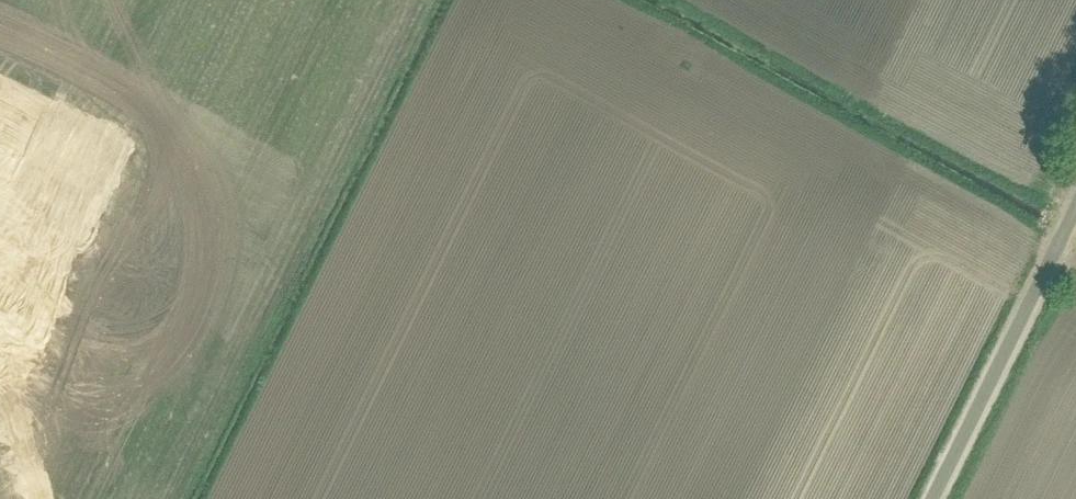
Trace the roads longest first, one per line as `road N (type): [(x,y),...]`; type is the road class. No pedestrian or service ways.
road 1 (unclassified): [(927,498),(1075,194)]

